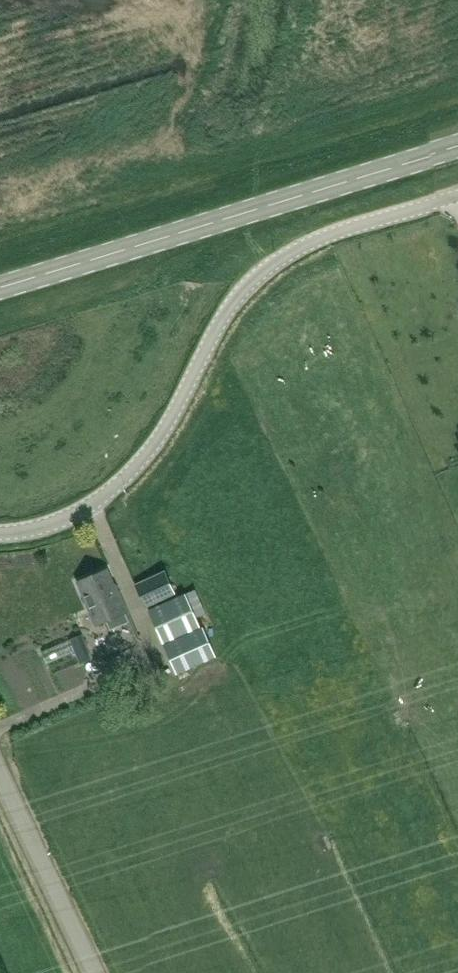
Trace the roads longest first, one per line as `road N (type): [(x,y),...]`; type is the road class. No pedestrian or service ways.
road 1 (unclassified): [(0,532),(66,517),(133,469),(171,418),(220,319),(268,265),(324,236),(457,195)]
road 2 (secondary): [(0,280),(457,142)]
road 3 (unclassified): [(92,972),(0,781)]

